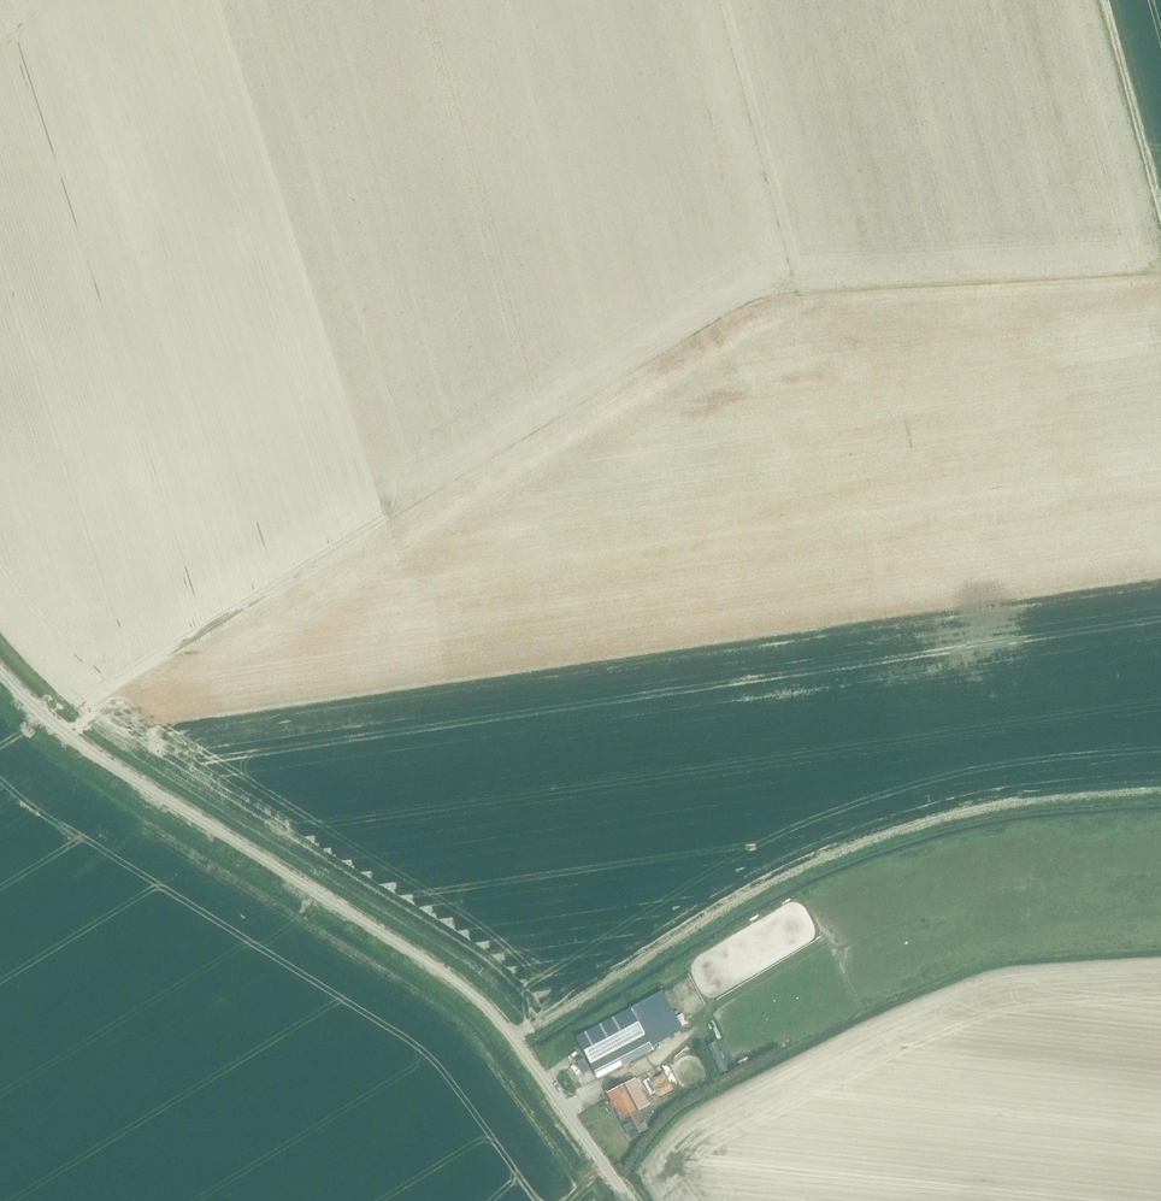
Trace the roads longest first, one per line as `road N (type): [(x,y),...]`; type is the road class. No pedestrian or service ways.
road 1 (unclassified): [(624,1200),(497,1032),(447,980),(150,794),(0,674)]

